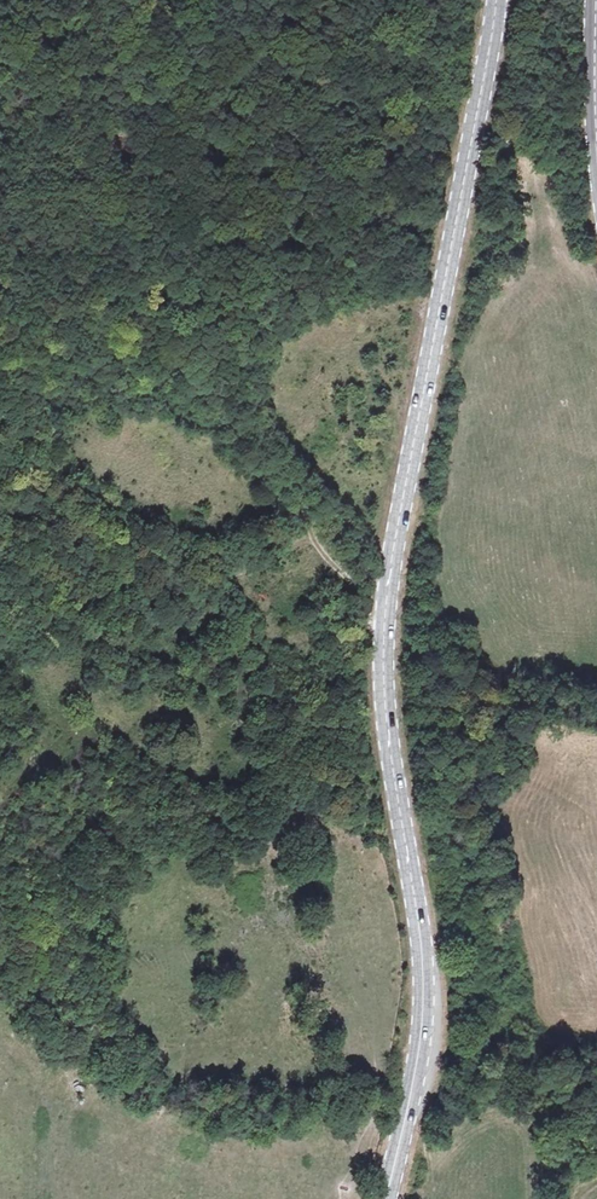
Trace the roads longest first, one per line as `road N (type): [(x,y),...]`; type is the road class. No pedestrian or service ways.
road 1 (secondary): [(497,0),(387,590),(384,699),(419,914),(424,1012),(387,1198)]
road 2 (track): [(0,70),(77,191),(155,289),(194,374),(369,615),(479,706),(596,727)]
road 3 (secondary): [(596,143),(596,0)]

